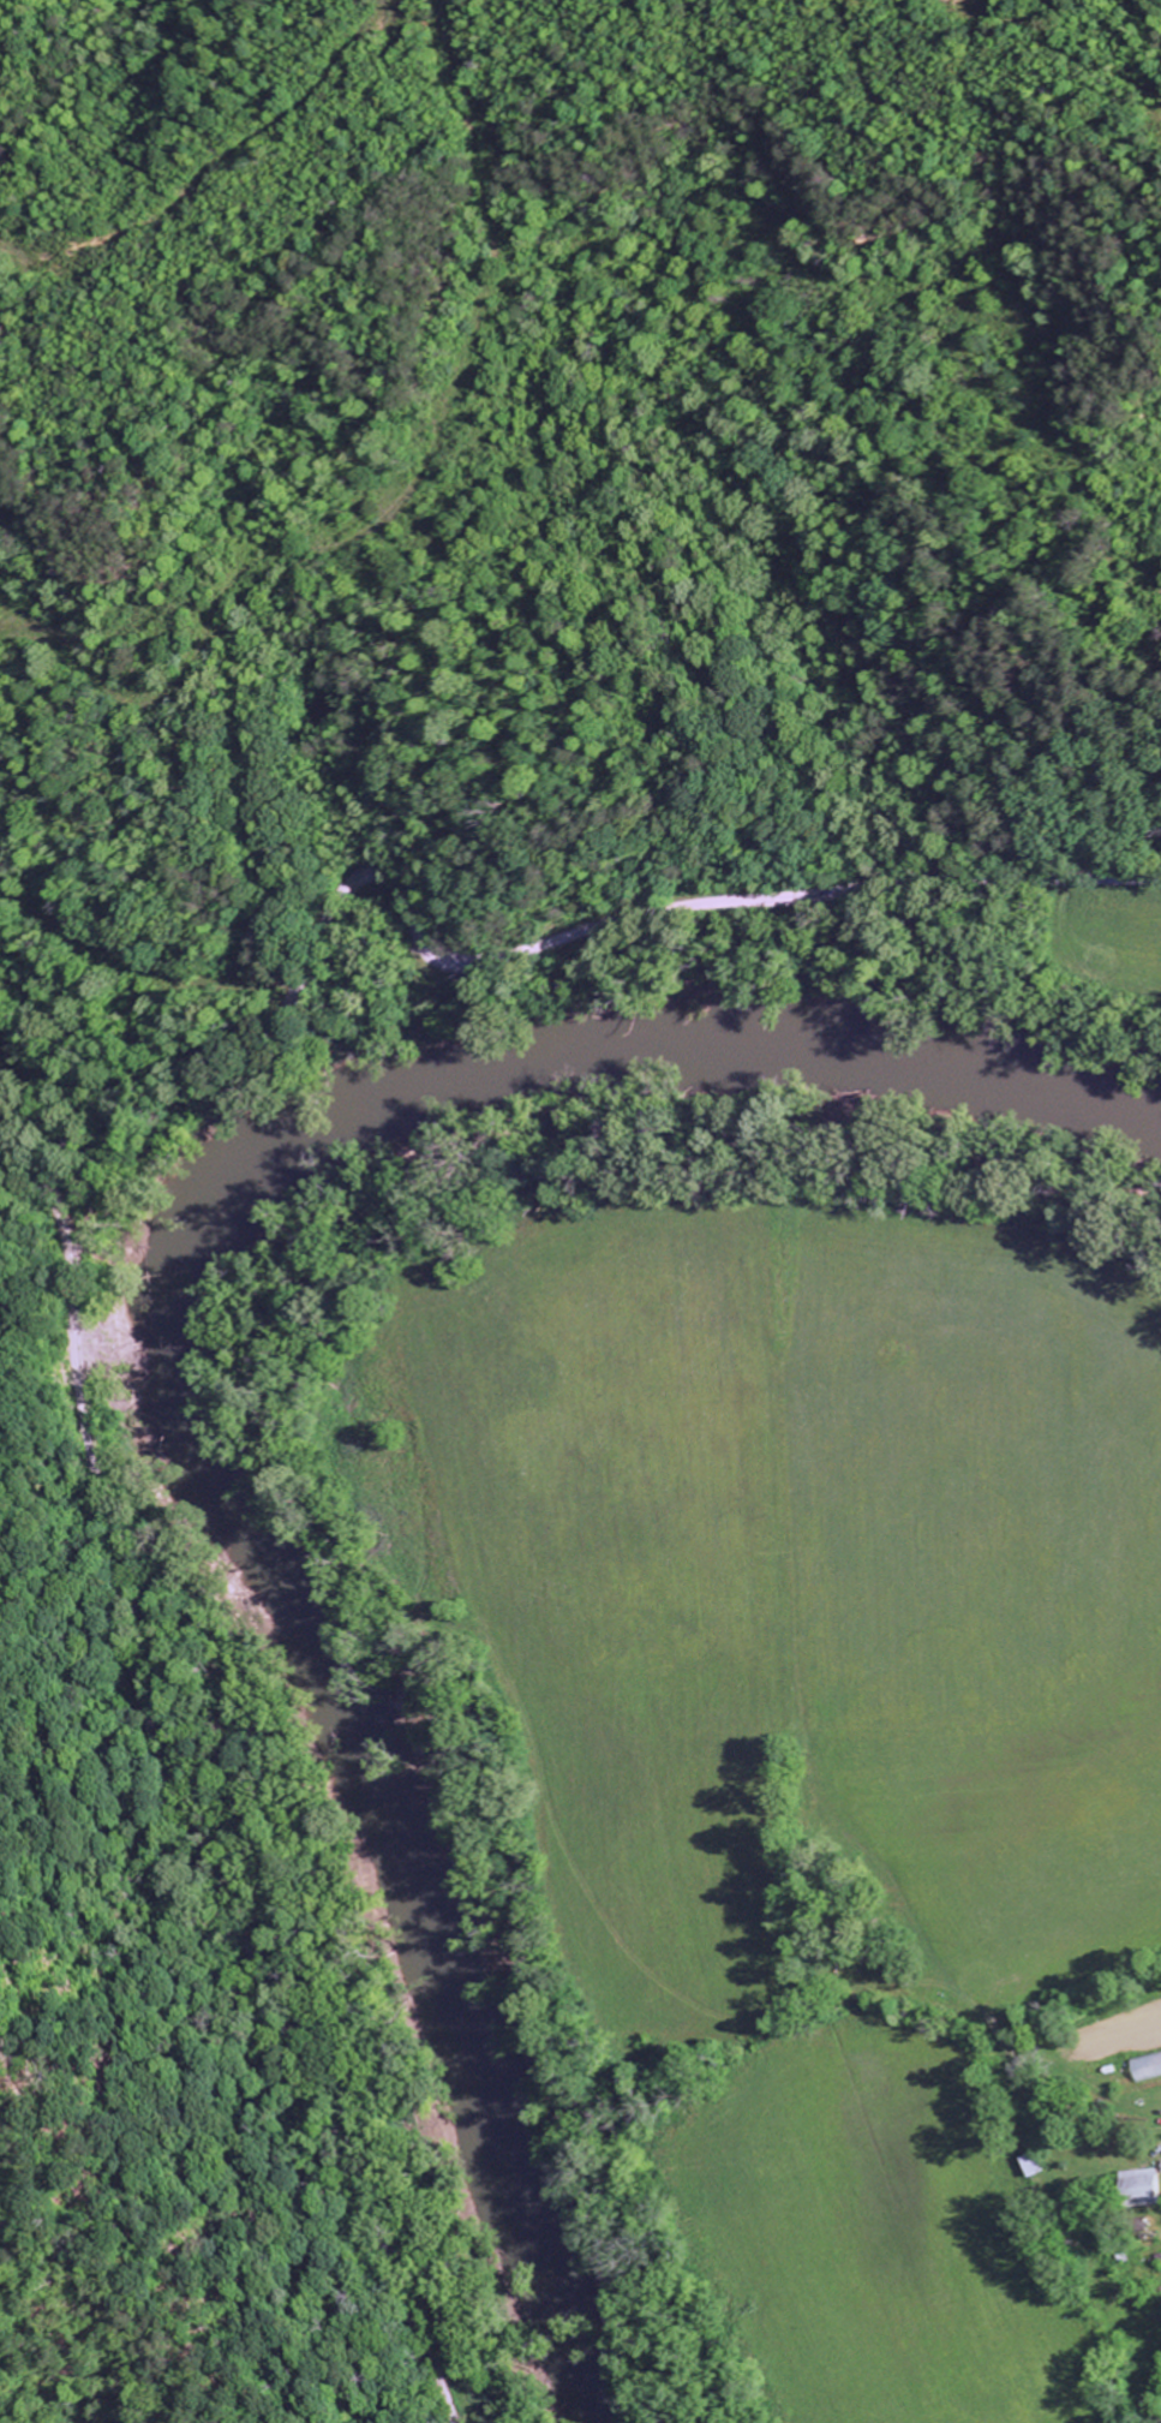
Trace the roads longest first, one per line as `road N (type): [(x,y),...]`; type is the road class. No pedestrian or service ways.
road 1 (residential): [(450,2422),(399,2290),(133,1694),(118,1574),(82,1462),(70,1391),(72,1273),(42,1172),(50,1153),(185,1060),(282,1017),(330,917),(366,879),(407,887),(423,932),(447,955),(481,965),(669,909),(945,879),(1160,879)]

